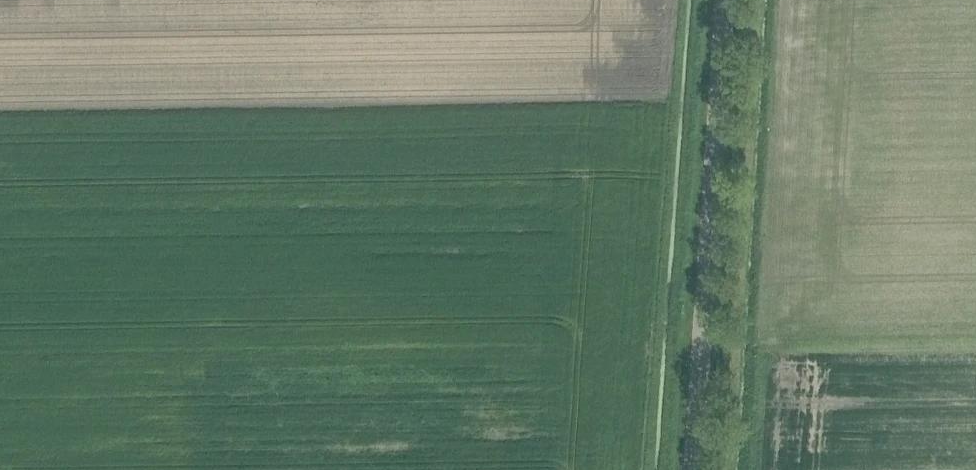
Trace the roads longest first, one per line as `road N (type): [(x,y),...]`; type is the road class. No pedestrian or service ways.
road 1 (unclassified): [(695,469),(729,0)]

